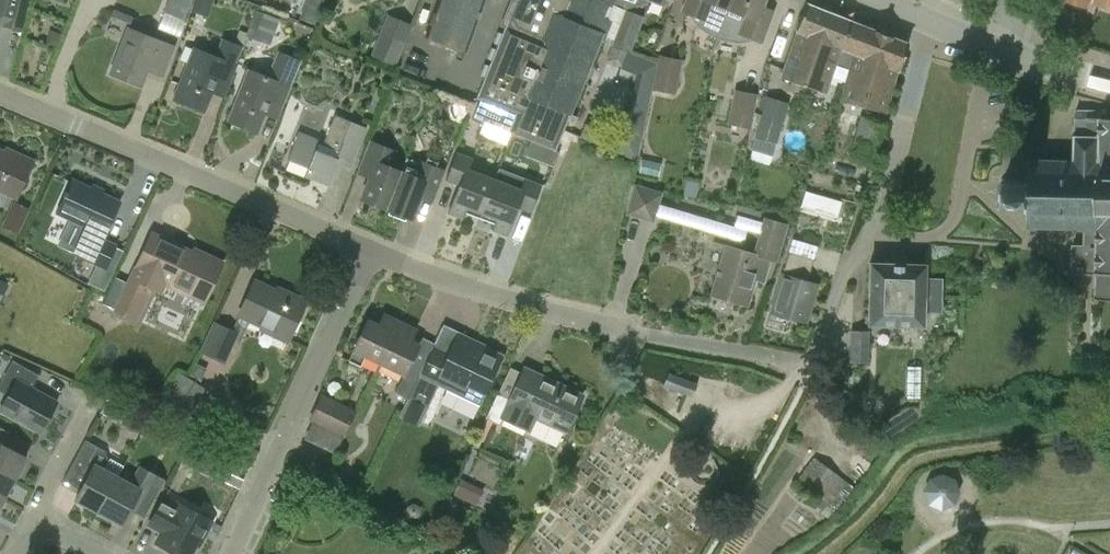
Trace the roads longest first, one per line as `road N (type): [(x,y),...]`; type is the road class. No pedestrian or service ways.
road 1 (residential): [(796,362),(538,306),(370,247)]
road 2 (residential): [(370,247),(0,90)]
road 3 (residential): [(227,553),(370,247)]
road 4 (residential): [(992,47),(951,221),(936,235),(872,228)]
road 5 (residential): [(872,228),(931,22)]
road 6 (residential): [(808,366),(848,266),(872,228)]
road 7 (residential): [(32,523),(84,408)]
road 8 (tertiary): [(992,47),(1109,84)]

